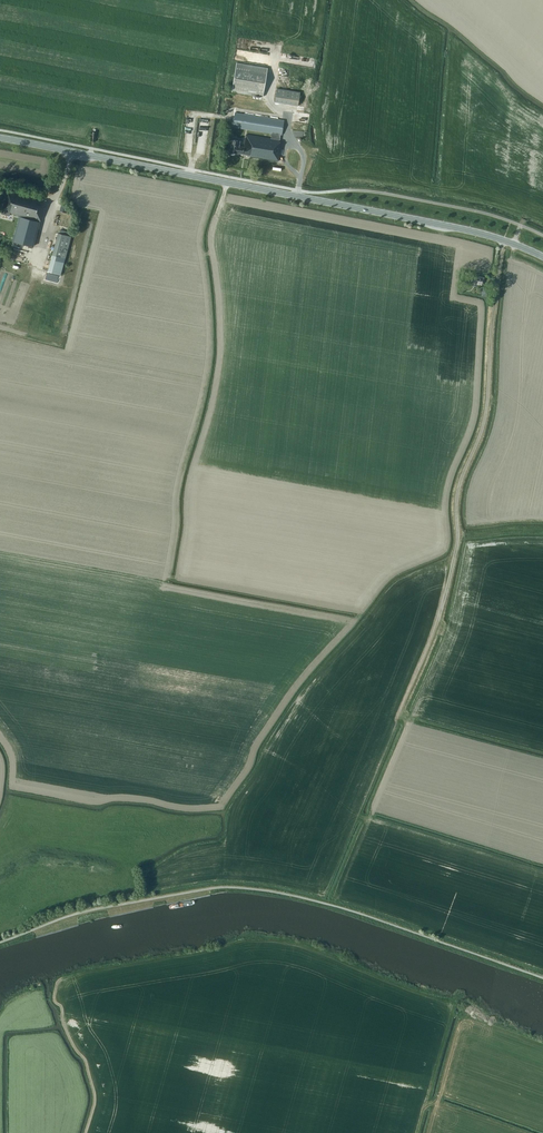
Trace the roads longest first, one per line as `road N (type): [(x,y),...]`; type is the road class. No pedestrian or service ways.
road 1 (primary): [(542,256),(455,227),(0,138)]

